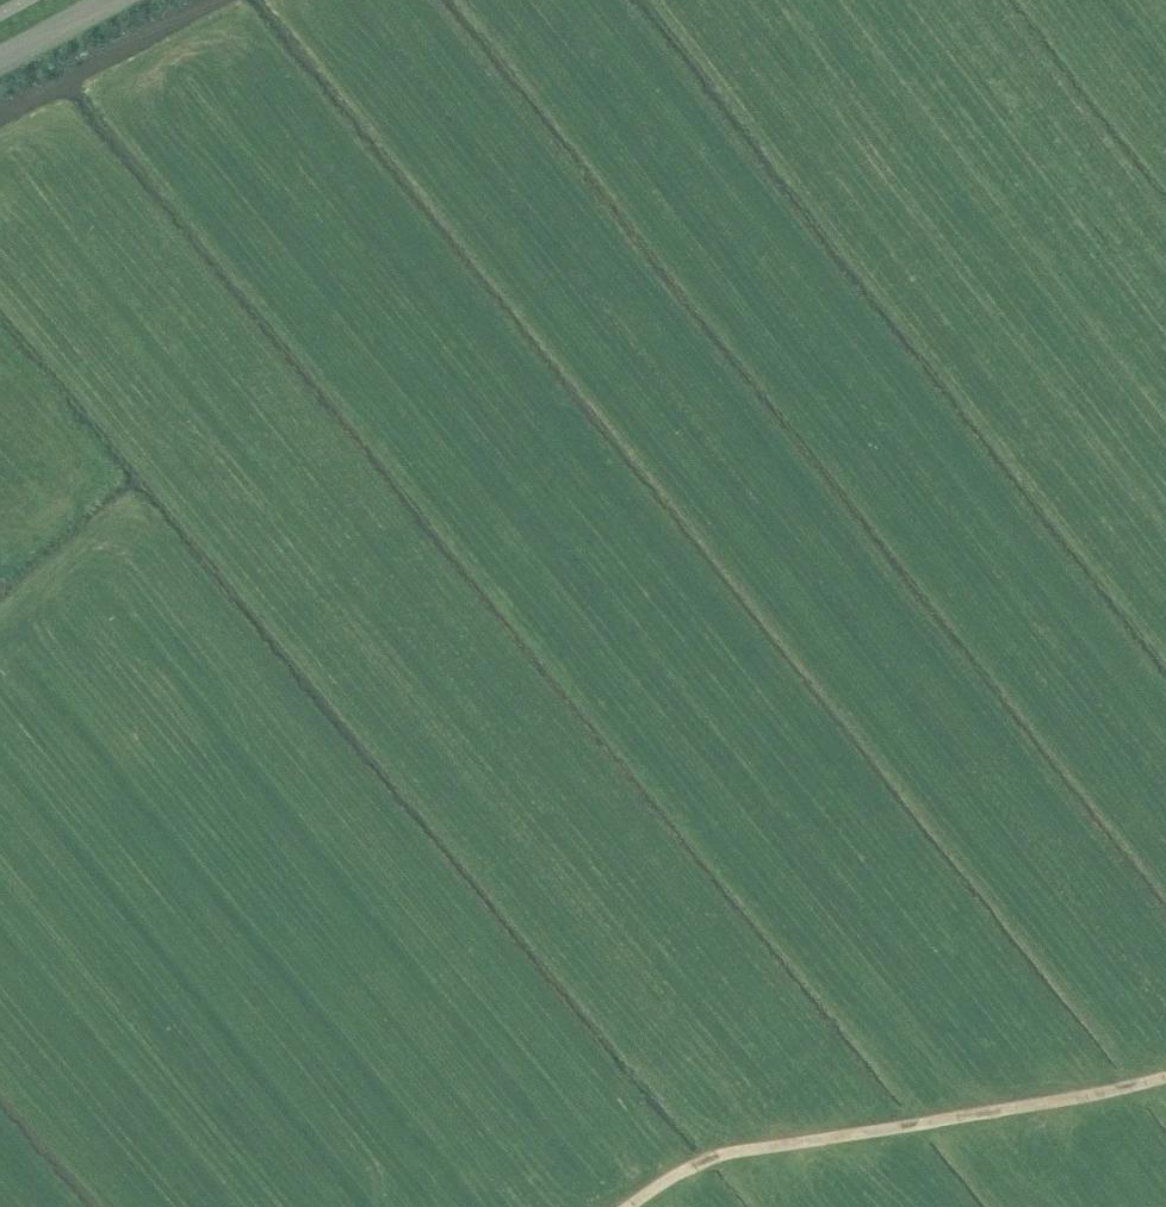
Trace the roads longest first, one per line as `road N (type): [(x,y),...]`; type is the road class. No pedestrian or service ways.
road 1 (track): [(632,1206),(684,1170),(721,1158),(1165,1077)]
road 2 (tertiary): [(0,59),(109,0)]

